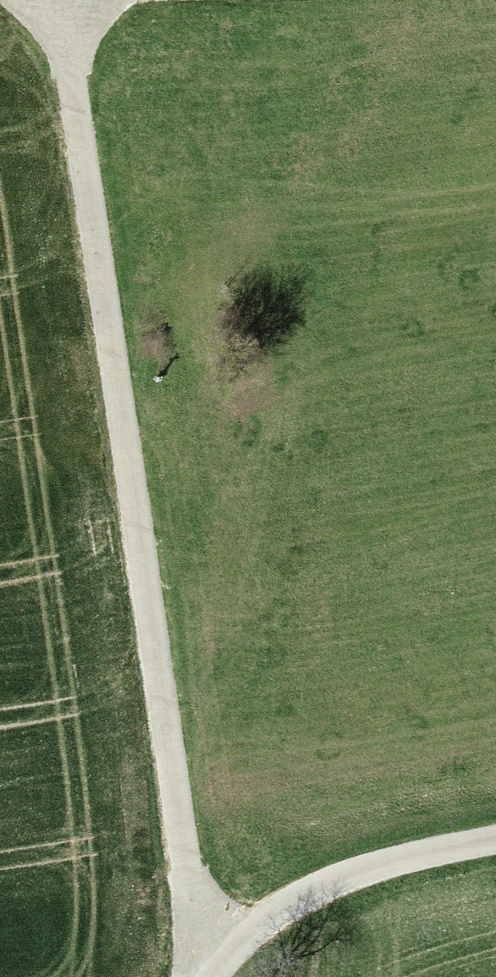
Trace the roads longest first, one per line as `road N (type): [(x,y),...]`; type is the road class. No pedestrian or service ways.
road 1 (track): [(196,976),(167,691),(91,153),(29,0)]
road 2 (track): [(229,976),(259,933),(327,892),(495,853)]

